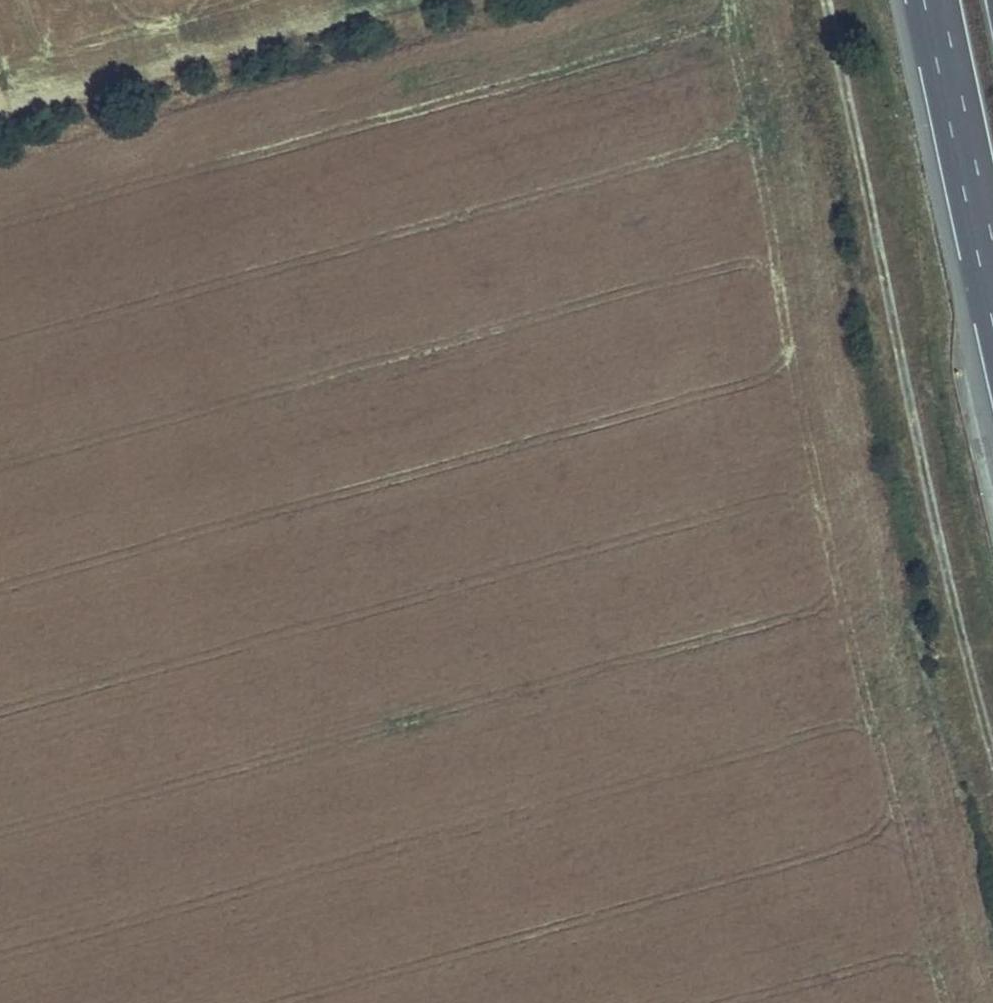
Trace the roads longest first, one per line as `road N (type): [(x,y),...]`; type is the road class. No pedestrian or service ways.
road 1 (motorway): [(936,0),(992,257)]

